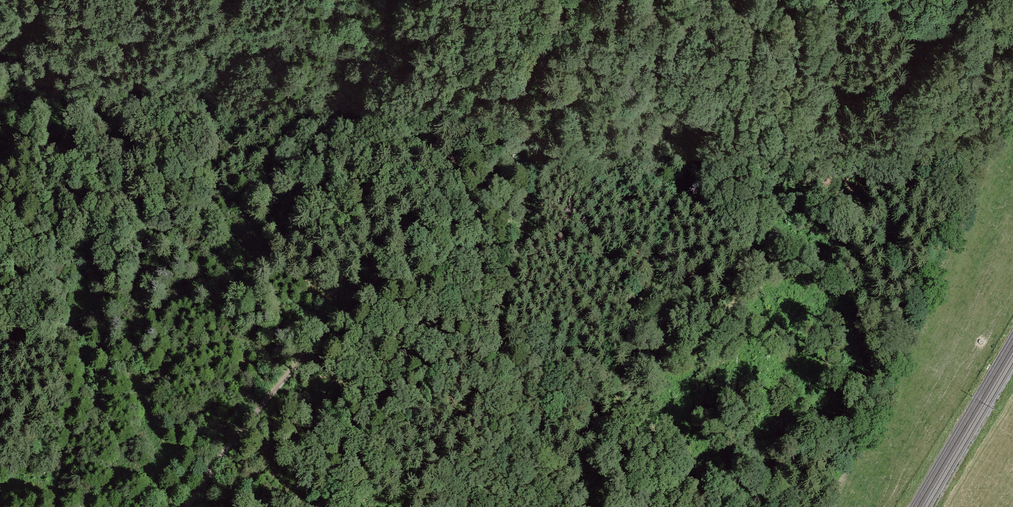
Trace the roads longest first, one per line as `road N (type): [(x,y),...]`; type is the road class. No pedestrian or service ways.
road 1 (track): [(567,0),(366,284),(186,506)]
road 2 (track): [(749,0),(616,399),(566,506)]
road 3 (track): [(530,51),(537,158),(517,243),(397,506)]
road 4 (track): [(0,159),(92,0)]

